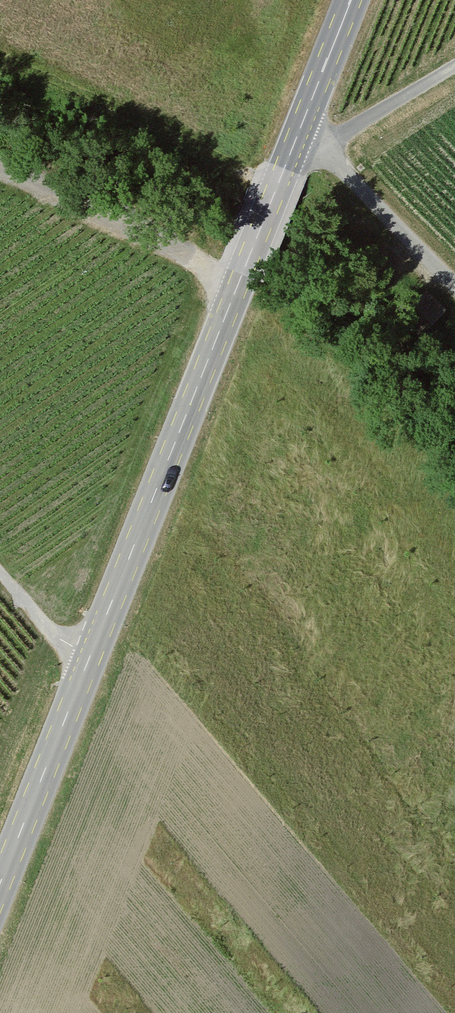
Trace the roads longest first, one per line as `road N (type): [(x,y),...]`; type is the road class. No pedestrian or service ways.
road 1 (secondary): [(0,887),(351,0)]
road 2 (track): [(454,281),(320,147),(297,137)]
road 3 (track): [(454,65),(320,147)]
road 4 (track): [(0,572),(51,631),(90,657)]

